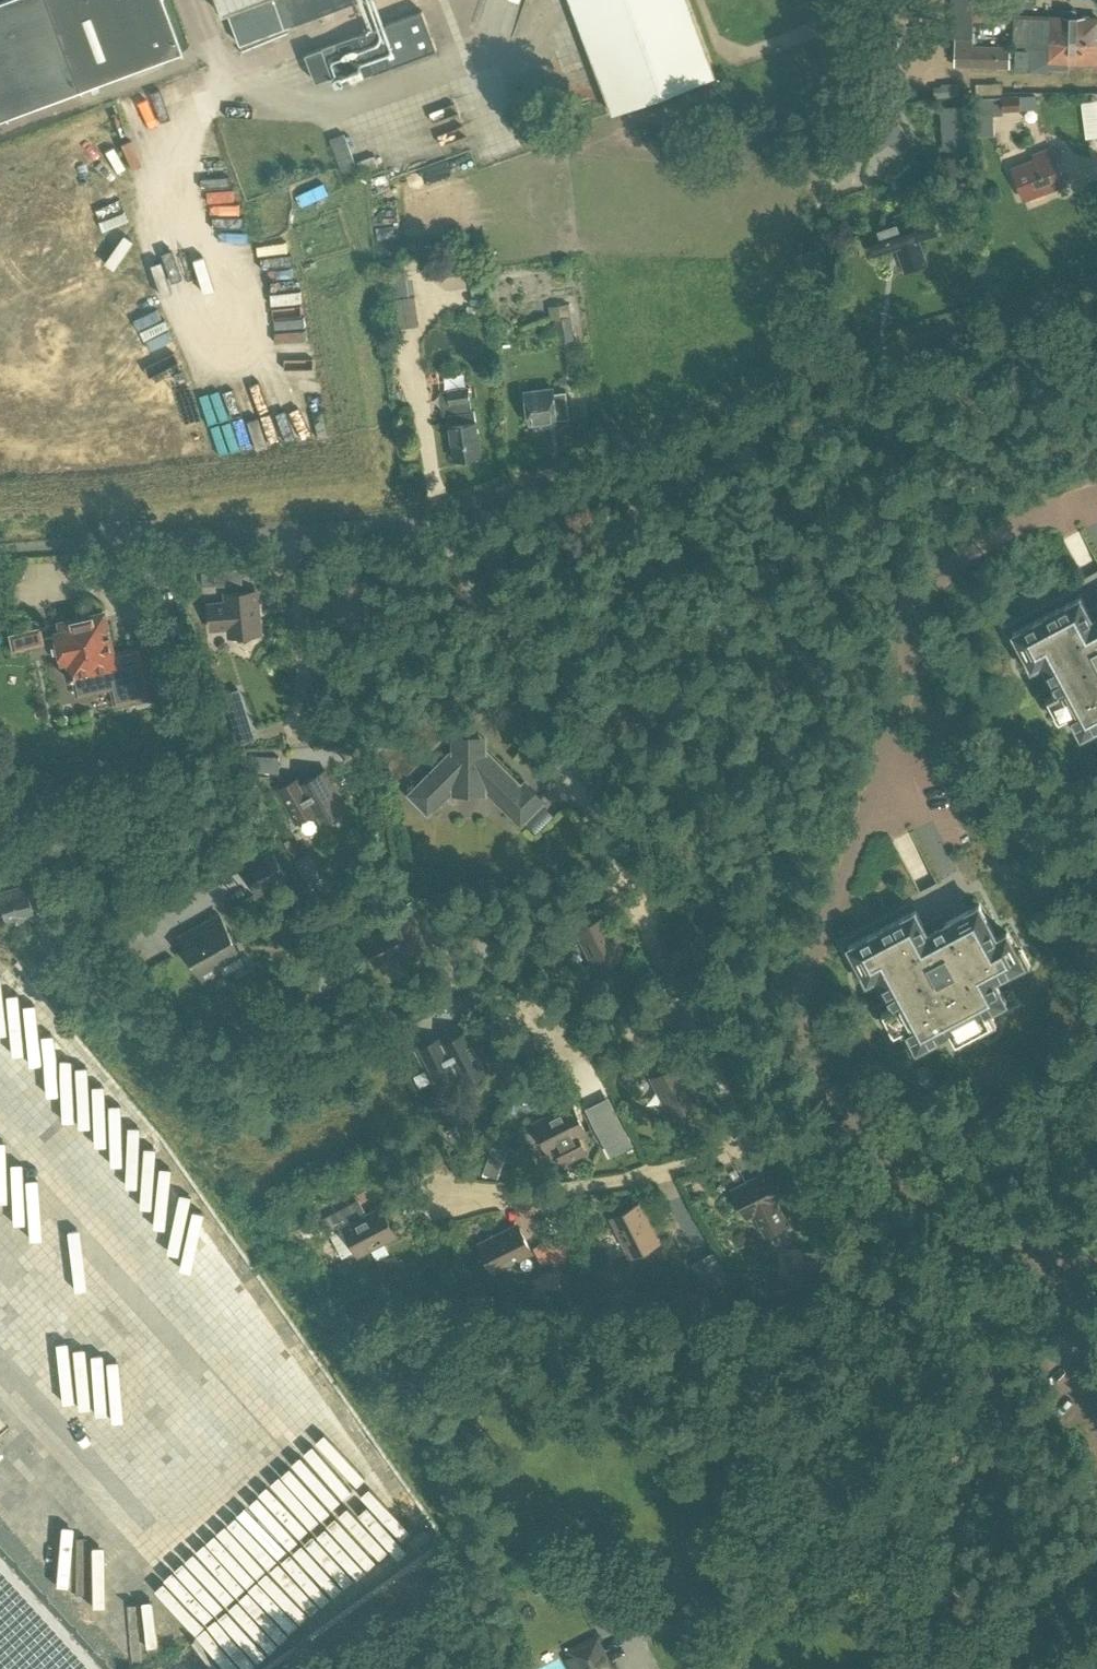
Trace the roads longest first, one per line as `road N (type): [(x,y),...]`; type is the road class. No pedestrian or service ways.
road 1 (residential): [(1096,498),(980,547),(922,599),(881,779),(812,964),(804,1027),(823,1083),(860,1129),(918,1179),(1047,1252),(1064,1281),(1065,1361),(1096,1444)]
road 2 (residential): [(1096,277),(464,504)]
road 3 (residential): [(464,504),(679,1008)]
road 4 (residential): [(464,504),(378,523),(0,554)]
road 5 (residential): [(679,1008),(733,1133),(683,1163),(543,1193),(434,1195)]
road 6 (unclassified): [(450,74),(326,114),(231,92),(214,51),(204,55),(184,0)]
road 7 (residential): [(679,1008),(560,1049),(460,1006)]

